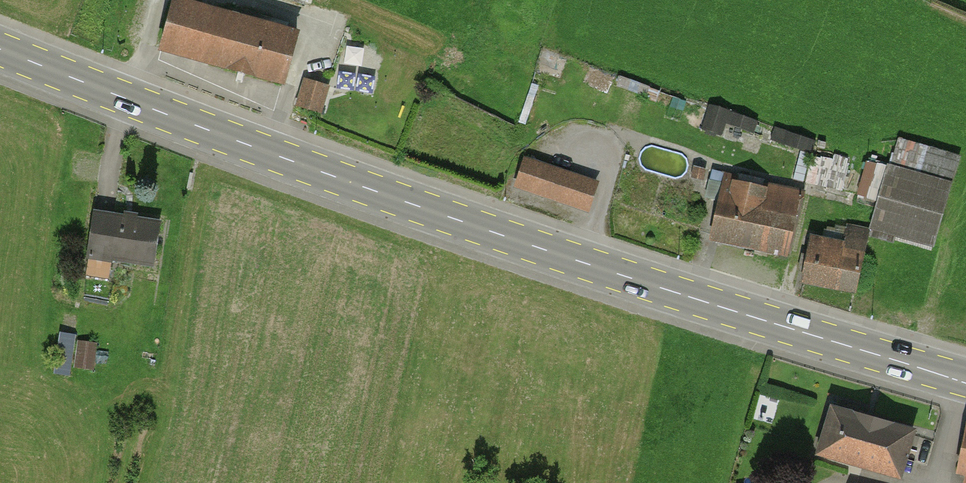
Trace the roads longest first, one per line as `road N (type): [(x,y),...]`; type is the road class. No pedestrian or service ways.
road 1 (primary): [(0,48),(550,252),(965,381)]

